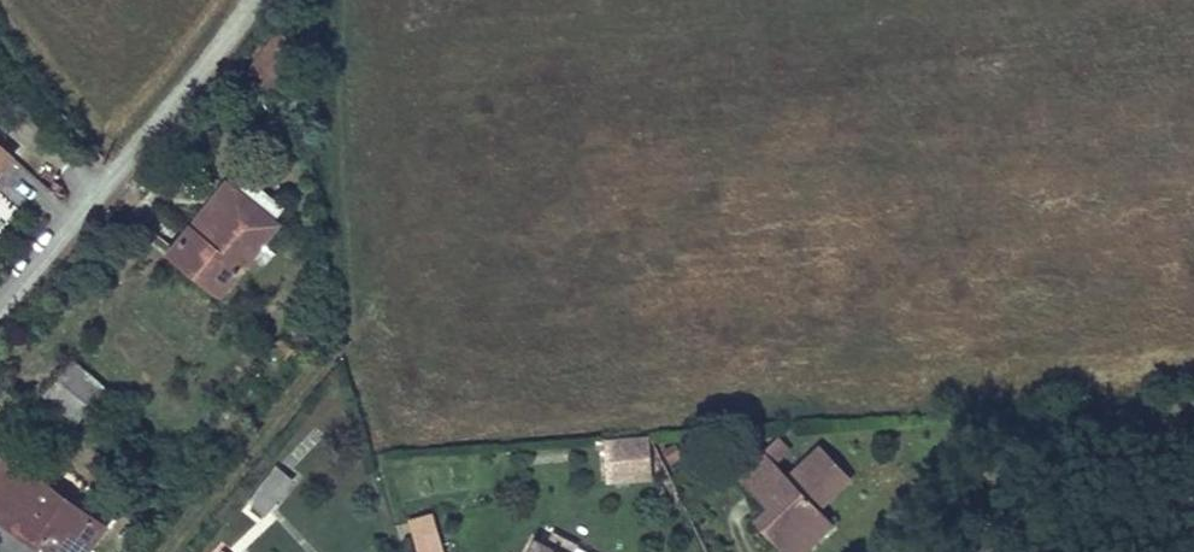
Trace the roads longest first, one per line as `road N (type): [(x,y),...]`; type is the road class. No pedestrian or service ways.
road 1 (residential): [(255,0),(214,65),(0,319)]

